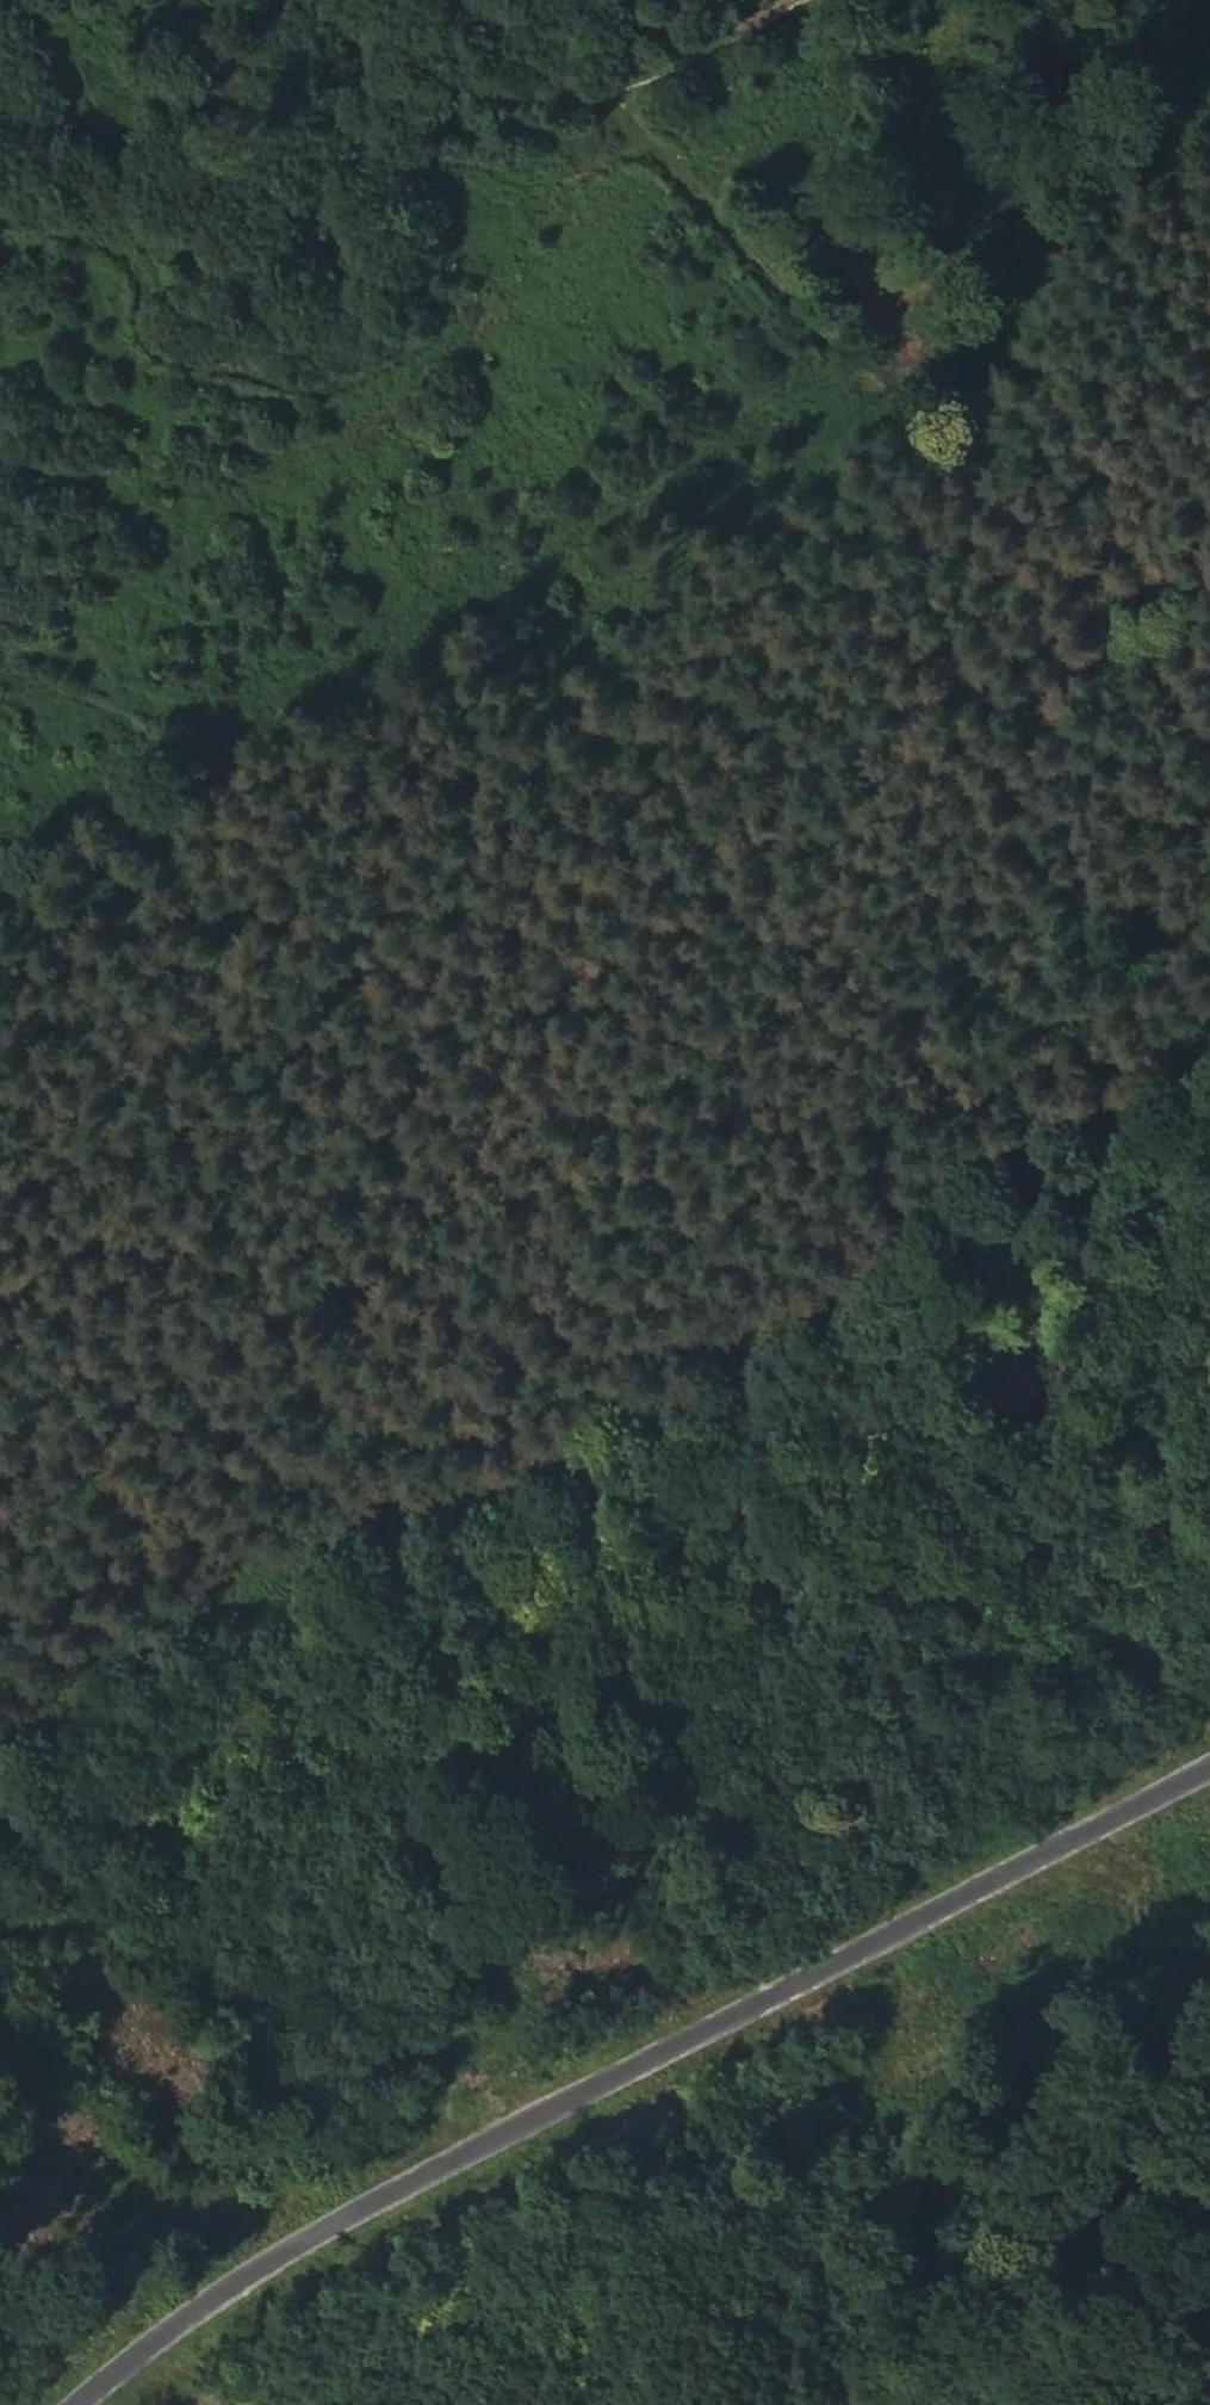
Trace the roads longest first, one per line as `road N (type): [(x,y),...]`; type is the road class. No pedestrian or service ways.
road 1 (unclassified): [(1209,1765),(336,2219),(82,2404)]

